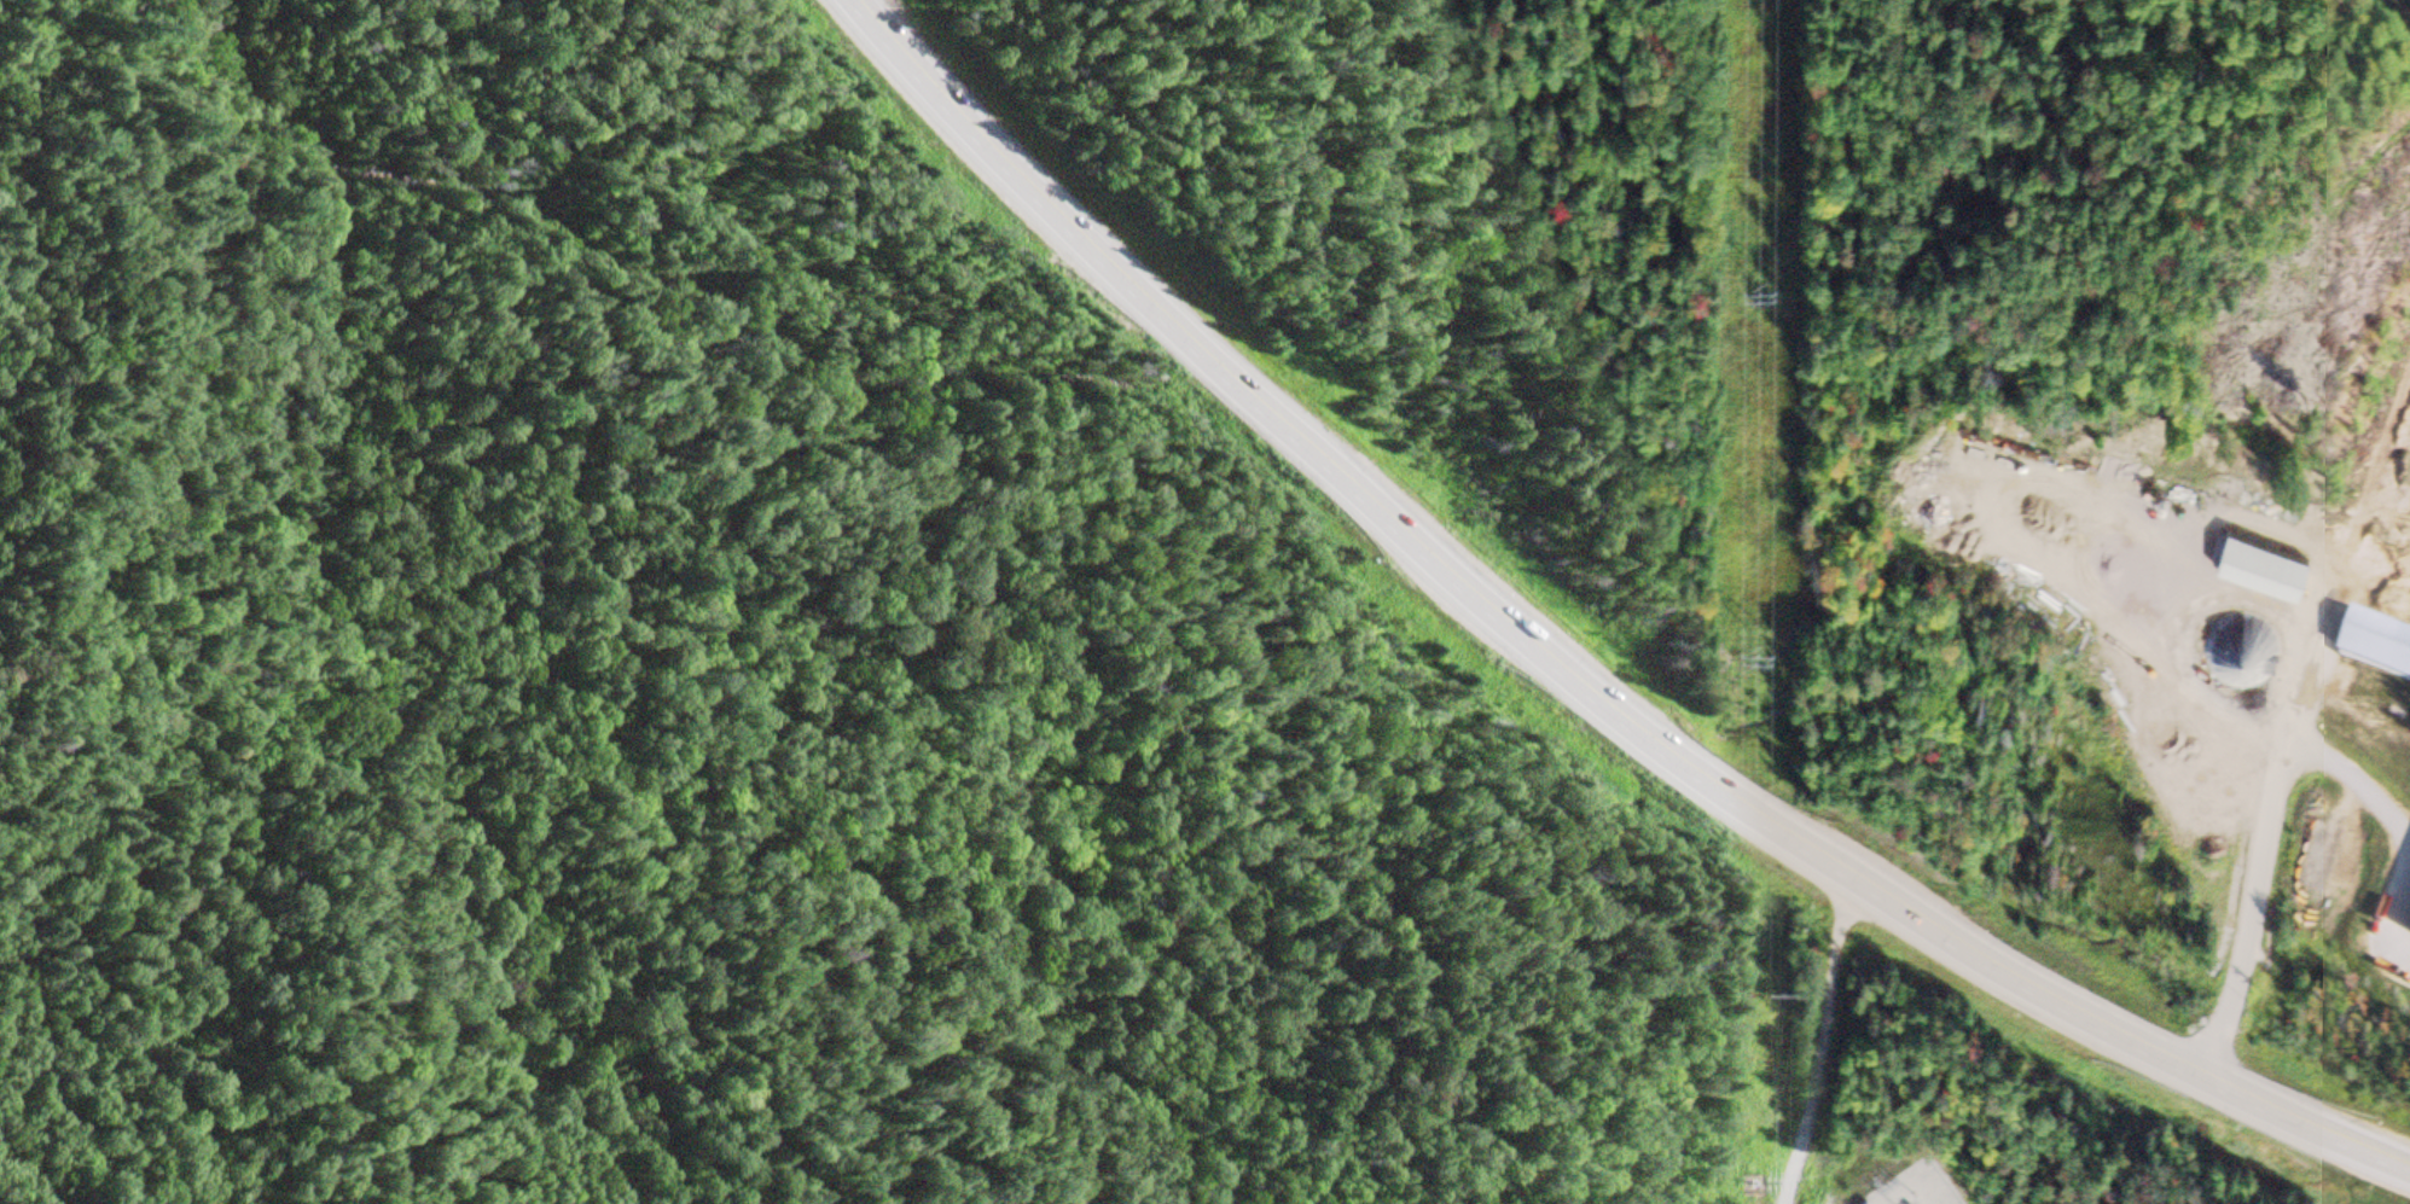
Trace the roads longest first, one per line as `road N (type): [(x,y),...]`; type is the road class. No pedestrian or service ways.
road 1 (trunk): [(2409,1171),(2207,1082),(2049,1000),(1863,889),(1668,752),(1422,553),(1207,355),(1049,209),(852,0)]

